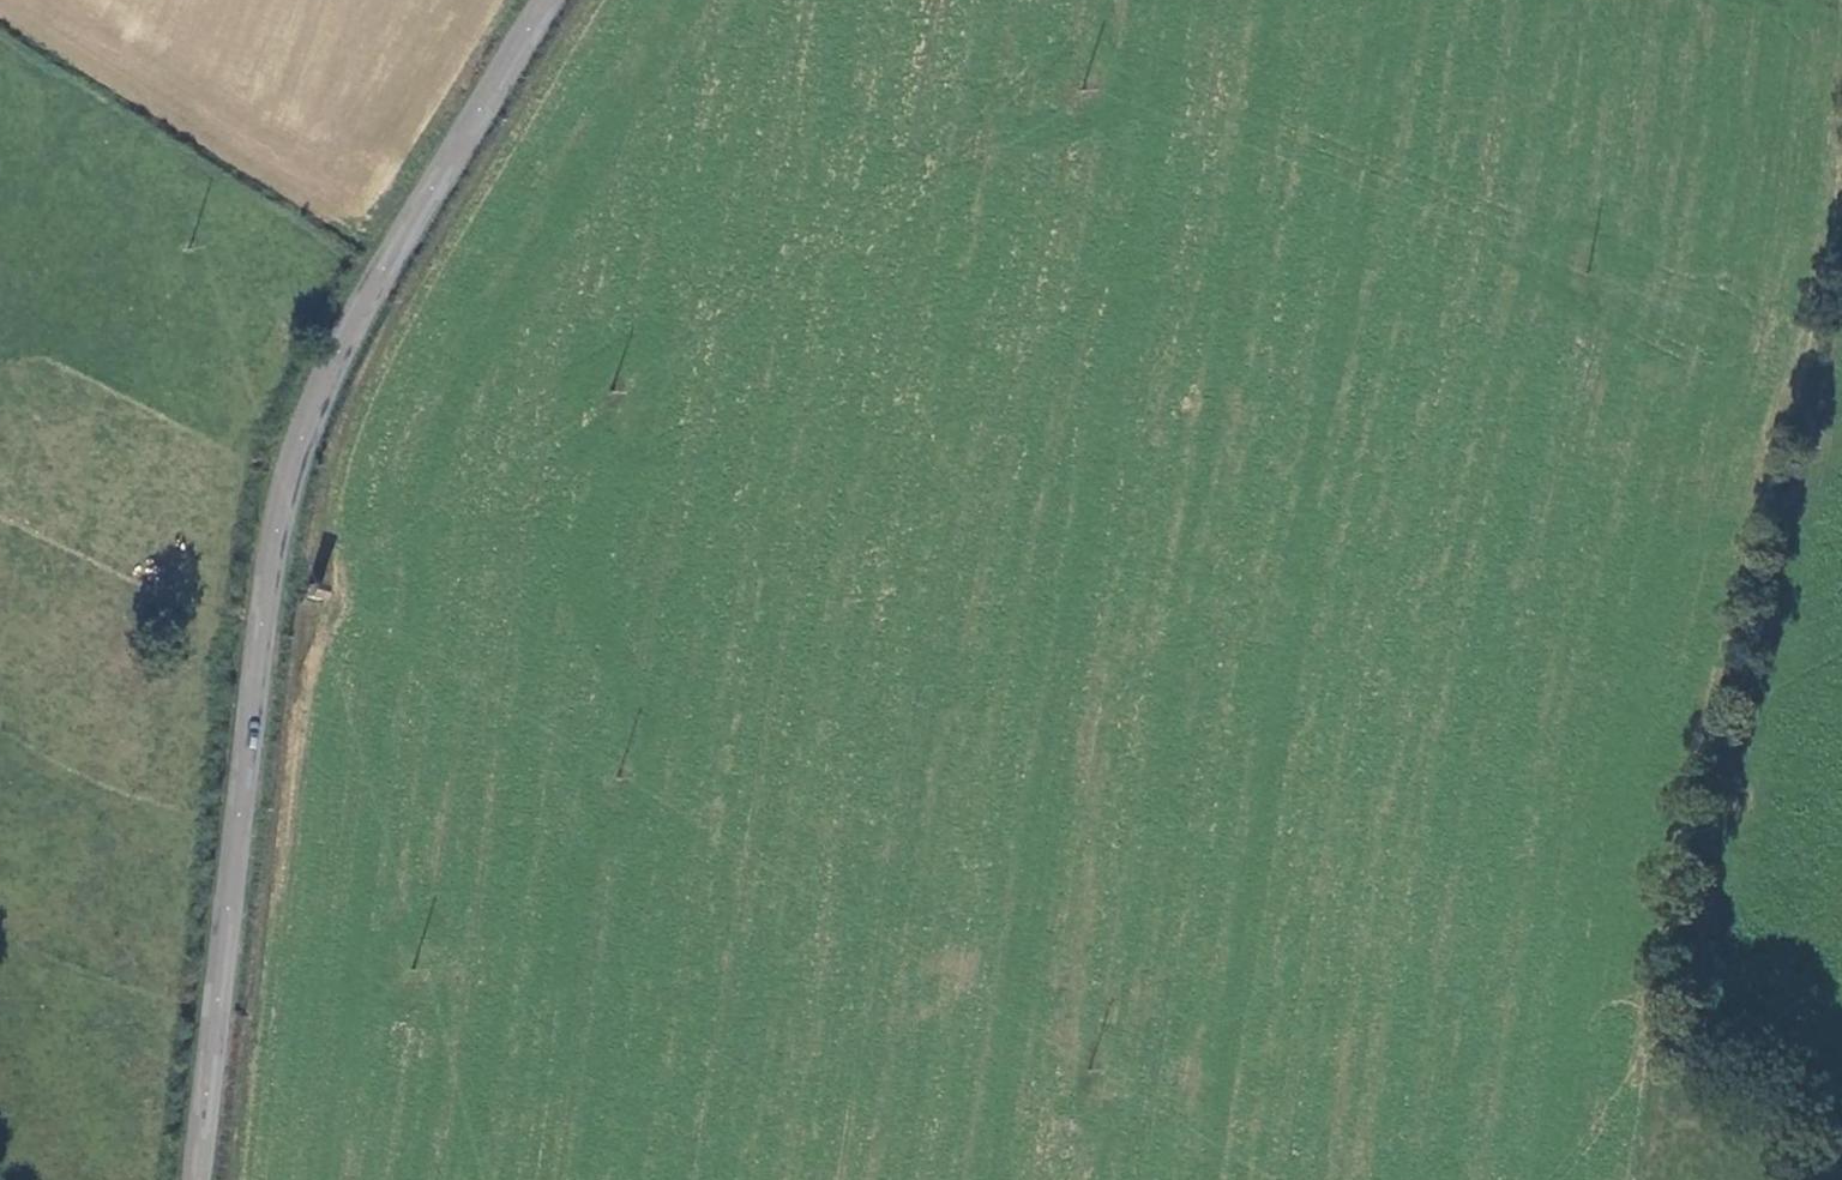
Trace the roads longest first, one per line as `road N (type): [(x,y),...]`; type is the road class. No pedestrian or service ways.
road 1 (tertiary): [(197,1179),(260,618),(287,482),(323,385),(546,0)]

